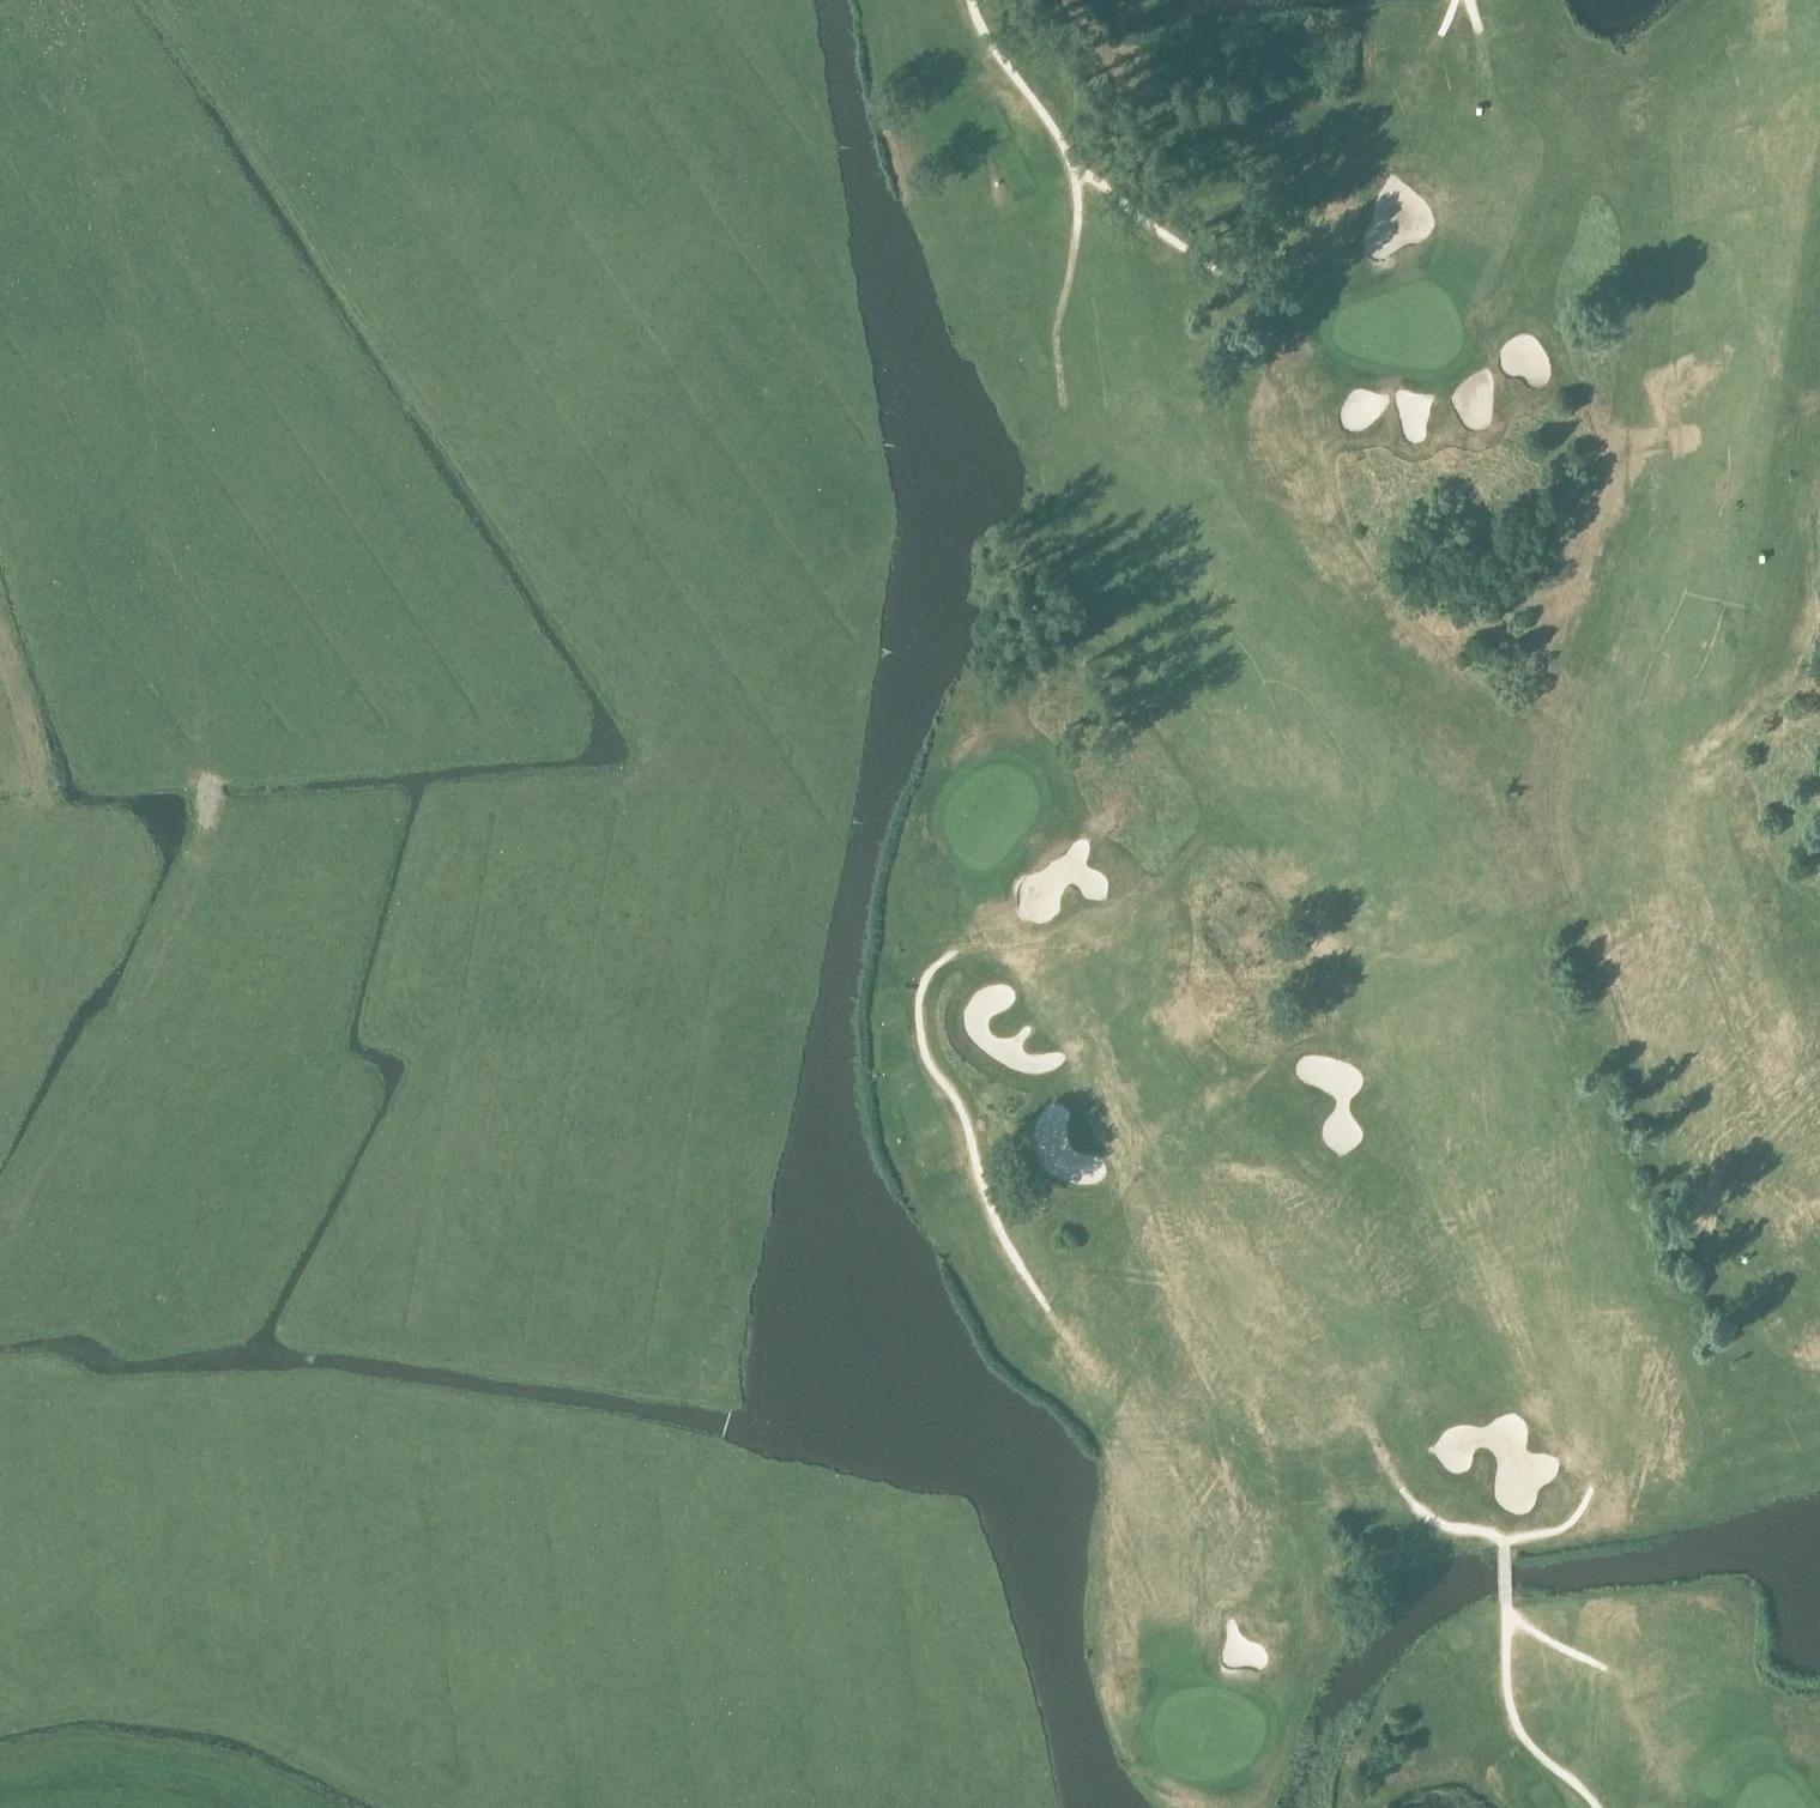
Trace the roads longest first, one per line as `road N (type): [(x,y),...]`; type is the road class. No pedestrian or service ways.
road 1 (track): [(51,0),(215,819),(164,928)]

